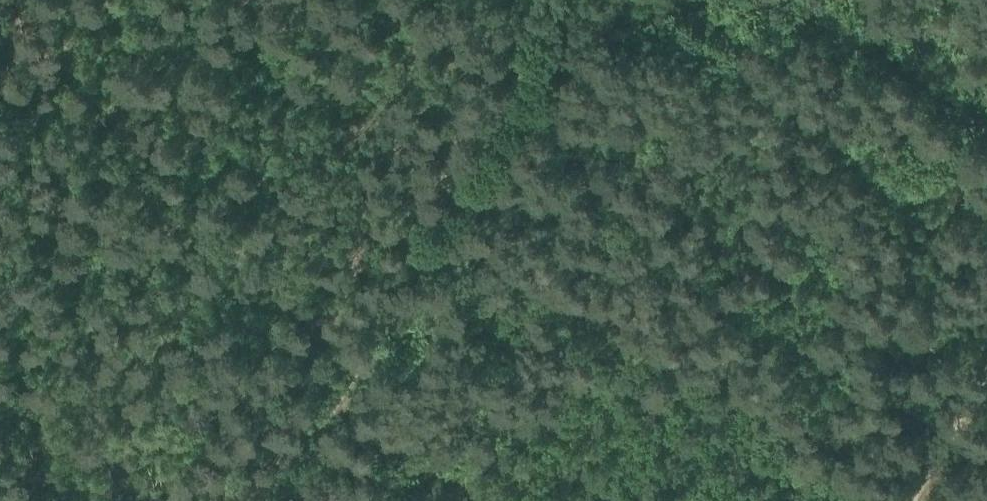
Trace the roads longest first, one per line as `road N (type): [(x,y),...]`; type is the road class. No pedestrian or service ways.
road 1 (track): [(284,500),(581,0)]
road 2 (track): [(331,417),(490,500)]
road 3 (track): [(914,500),(986,367)]

